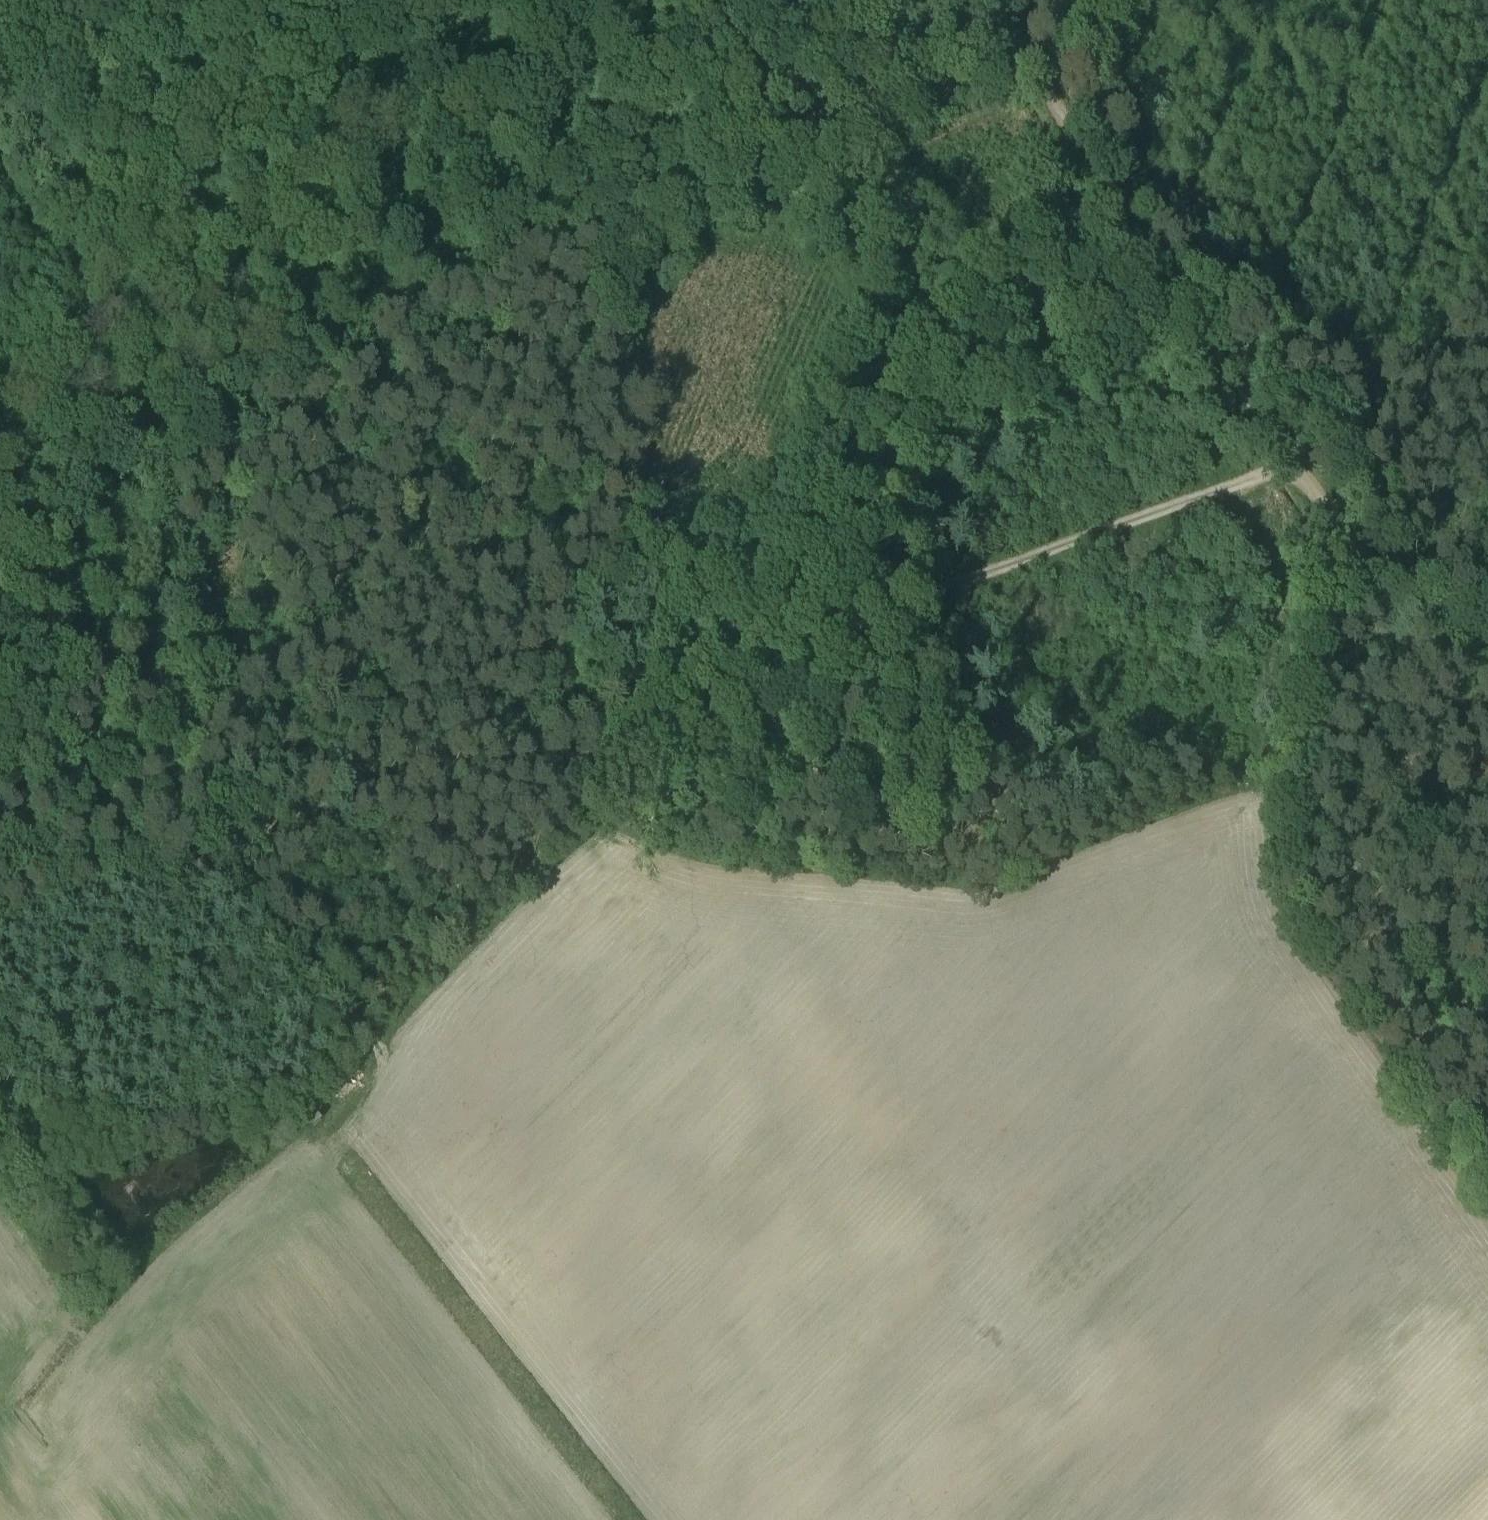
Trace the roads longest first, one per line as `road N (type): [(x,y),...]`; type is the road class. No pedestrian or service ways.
road 1 (track): [(1301,485),(0,940)]
road 2 (track): [(986,0),(1301,485)]
road 3 (track): [(1301,485),(1356,551),(1487,661)]

